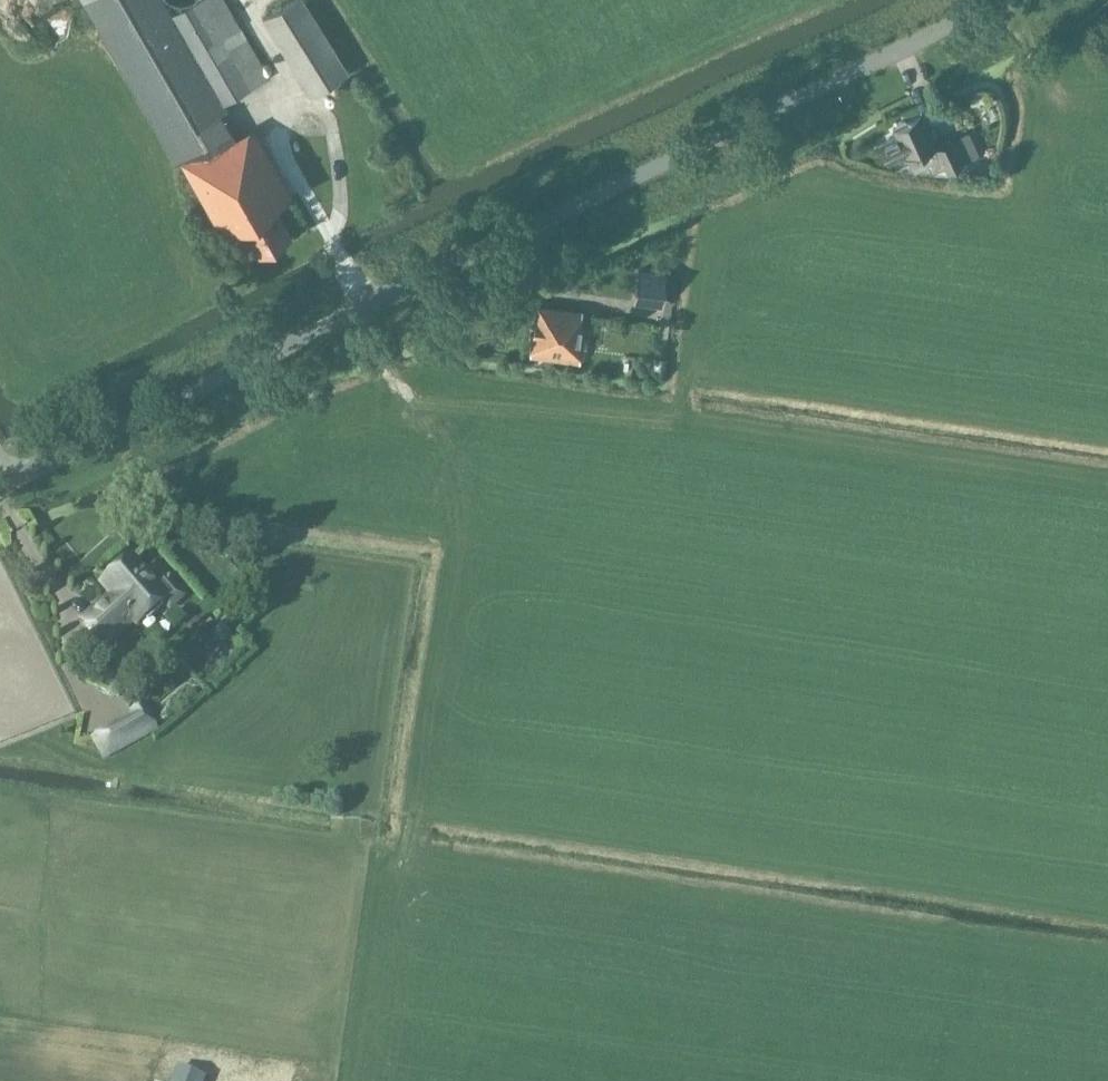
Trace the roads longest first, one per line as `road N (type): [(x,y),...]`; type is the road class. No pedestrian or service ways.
road 1 (unclassified): [(102,438),(1010,0)]

